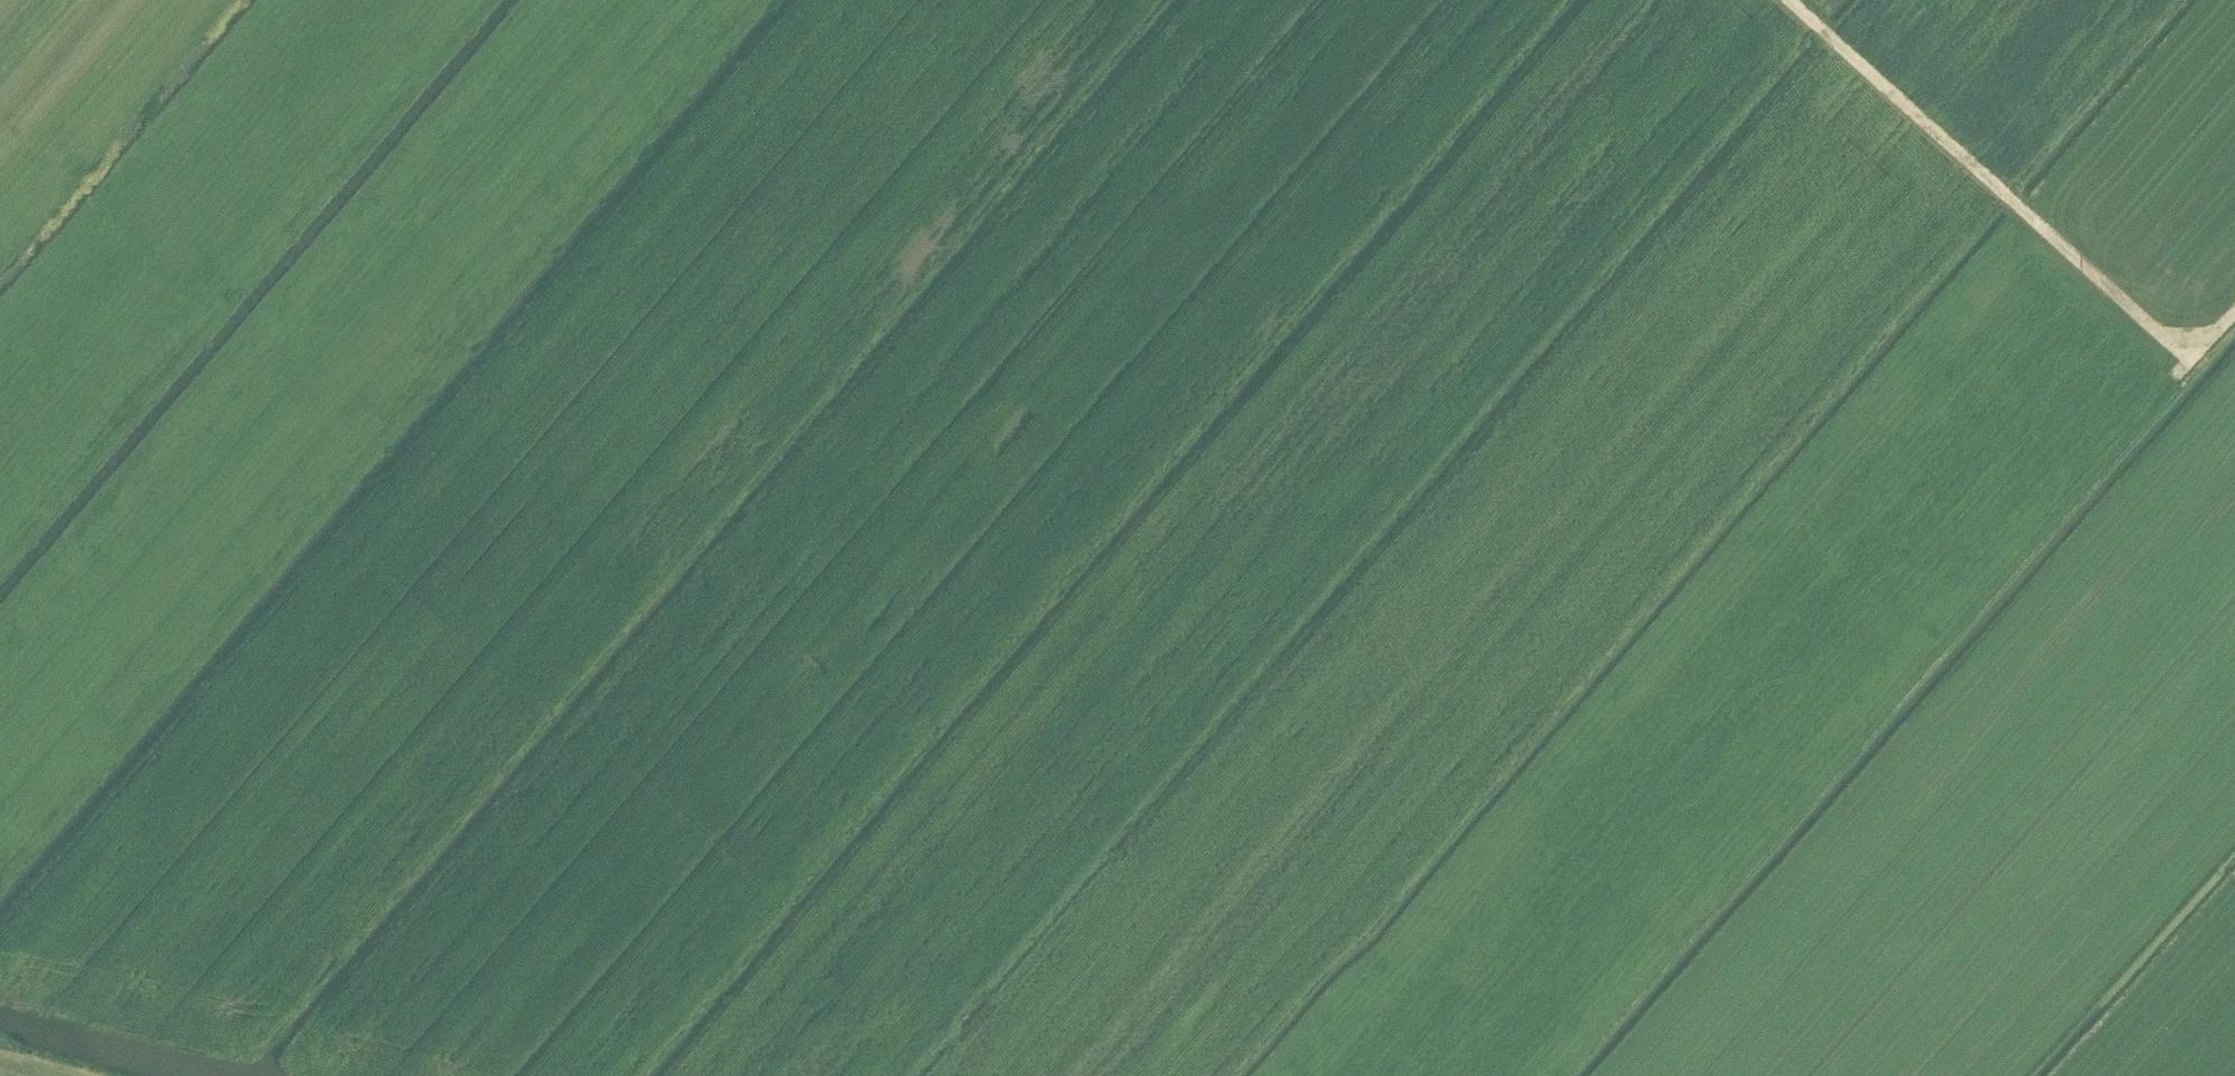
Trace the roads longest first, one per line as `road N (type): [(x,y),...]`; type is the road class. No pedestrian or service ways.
road 1 (track): [(1817,0),(2174,326),(2222,319),(2234,305)]

